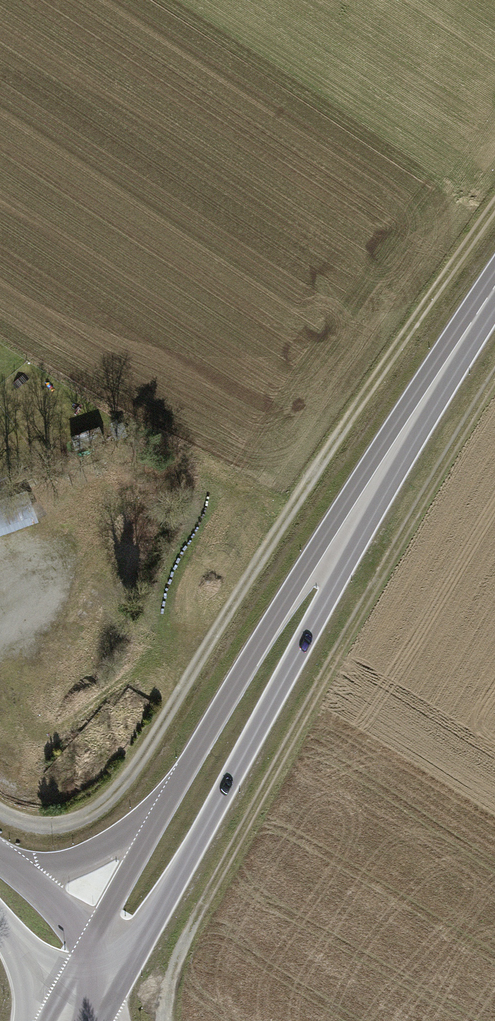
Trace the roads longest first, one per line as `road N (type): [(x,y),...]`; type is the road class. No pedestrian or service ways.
road 1 (track): [(494,206),(114,794),(59,825),(0,811)]
road 2 (track): [(494,378),(204,902),(179,951),(164,1020)]
road 3 (primary): [(97,1011),(323,596),(337,536)]
road 4 (primary): [(337,536),(284,587),(70,974)]
road 5 (primary): [(337,536),(494,286)]

